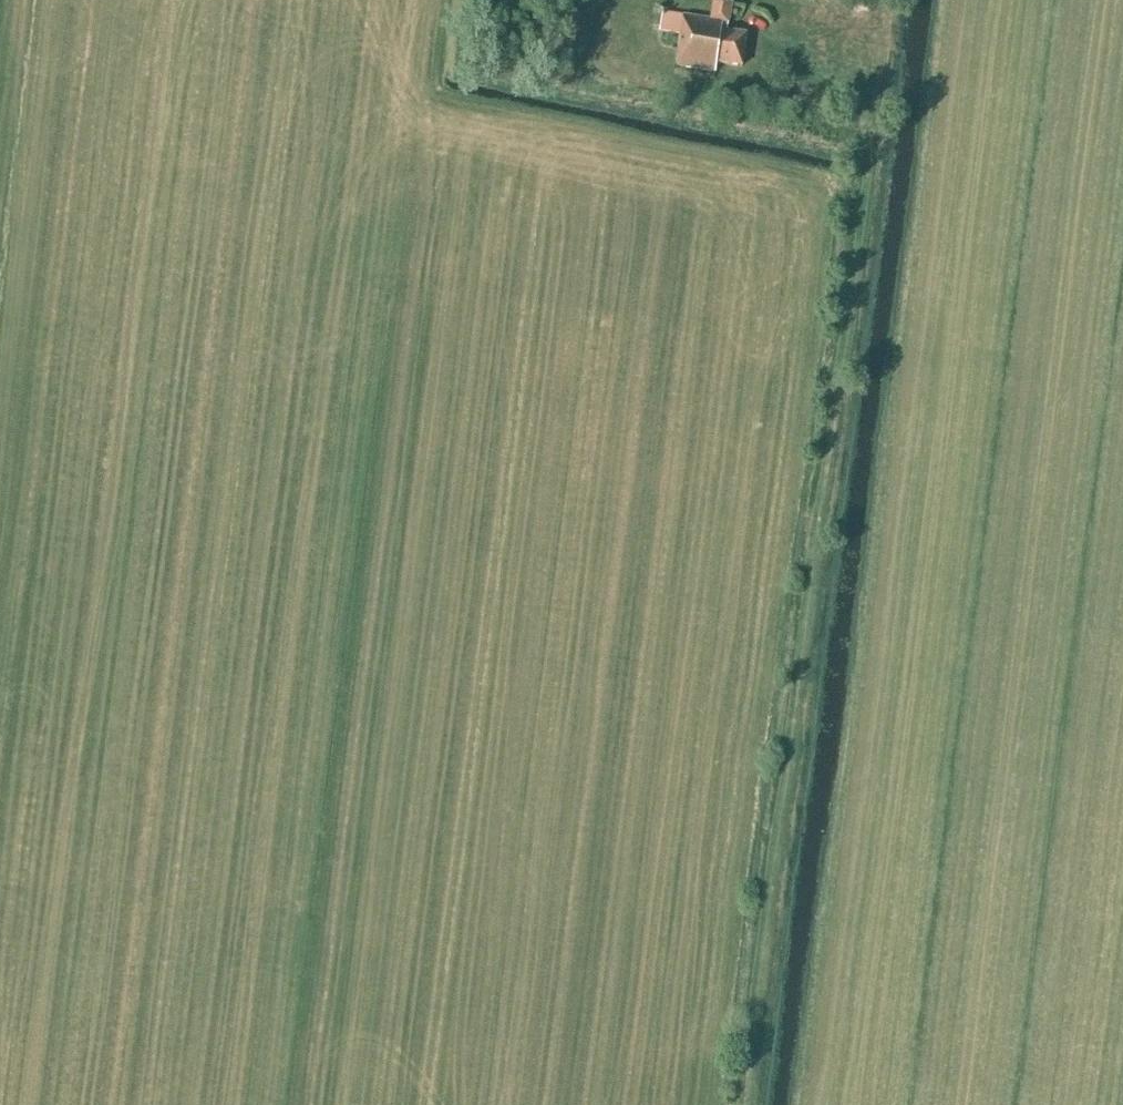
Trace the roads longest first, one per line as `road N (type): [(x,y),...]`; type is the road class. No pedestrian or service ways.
road 1 (track): [(740,1104),(868,114)]

